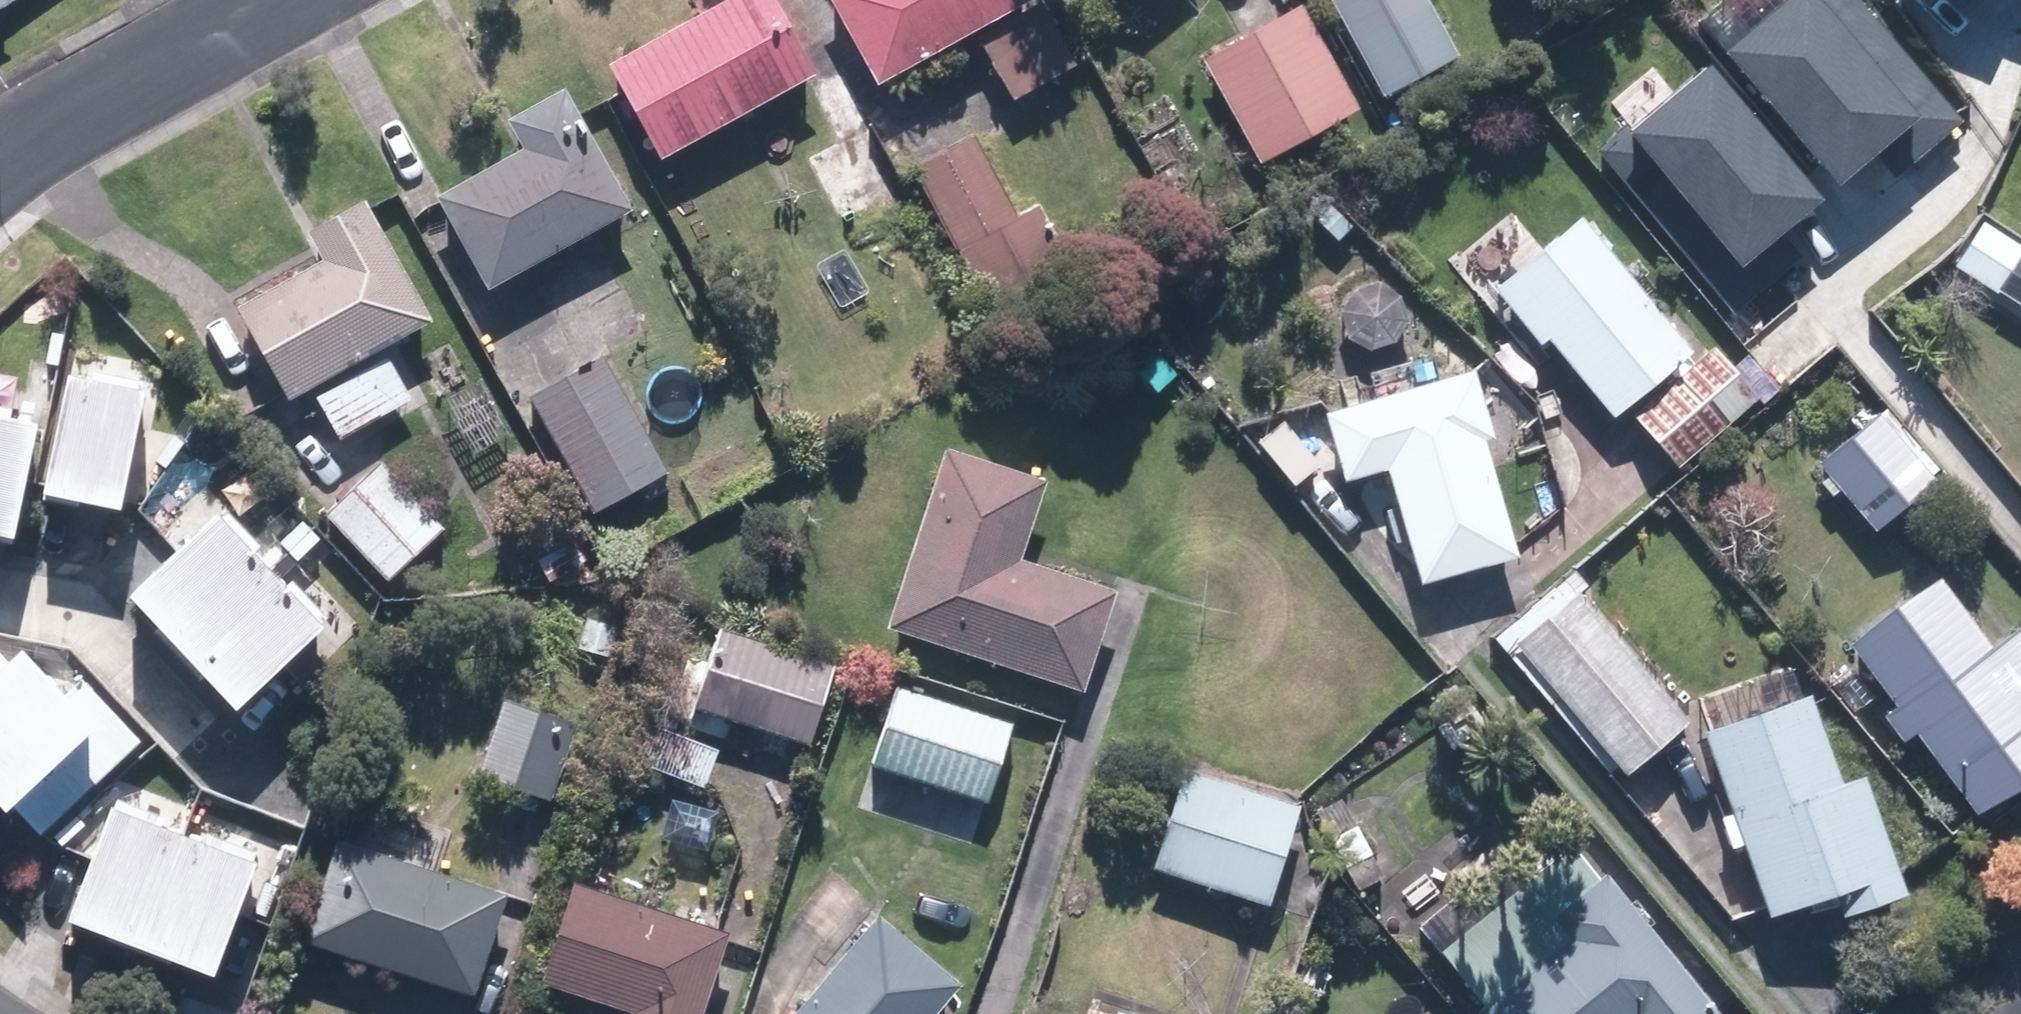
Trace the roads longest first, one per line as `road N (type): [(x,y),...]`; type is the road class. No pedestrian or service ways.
road 1 (residential): [(0,161),(282,0)]

